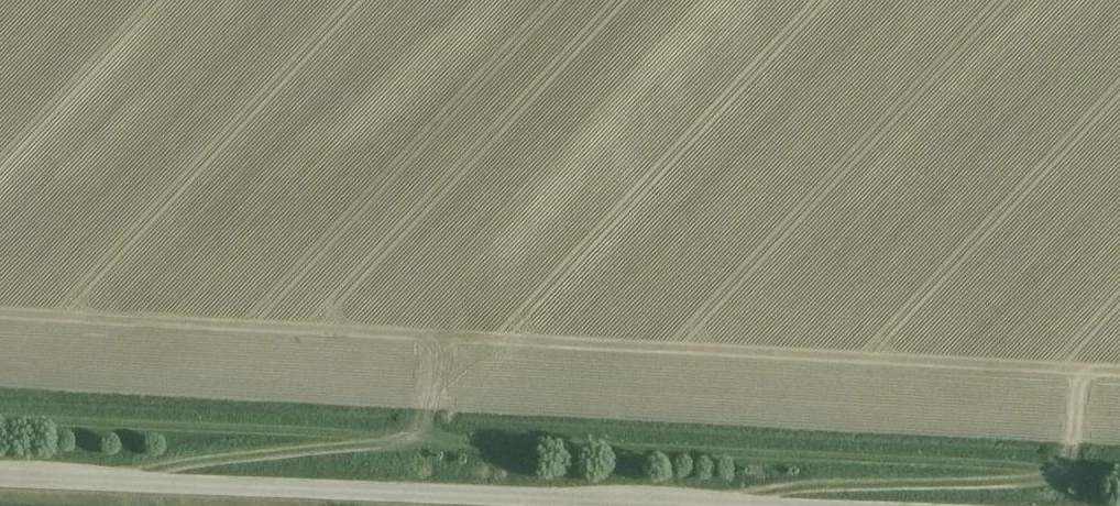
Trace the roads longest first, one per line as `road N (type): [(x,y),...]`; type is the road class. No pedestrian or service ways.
road 1 (track): [(0,420),(1119,473)]
road 2 (unclassified): [(692,505),(0,476)]
road 3 (track): [(724,505),(785,486),(1046,478),(1059,470),(1063,451)]
road 4 (track): [(97,480),(272,449),(396,440),(410,434),(415,419)]

